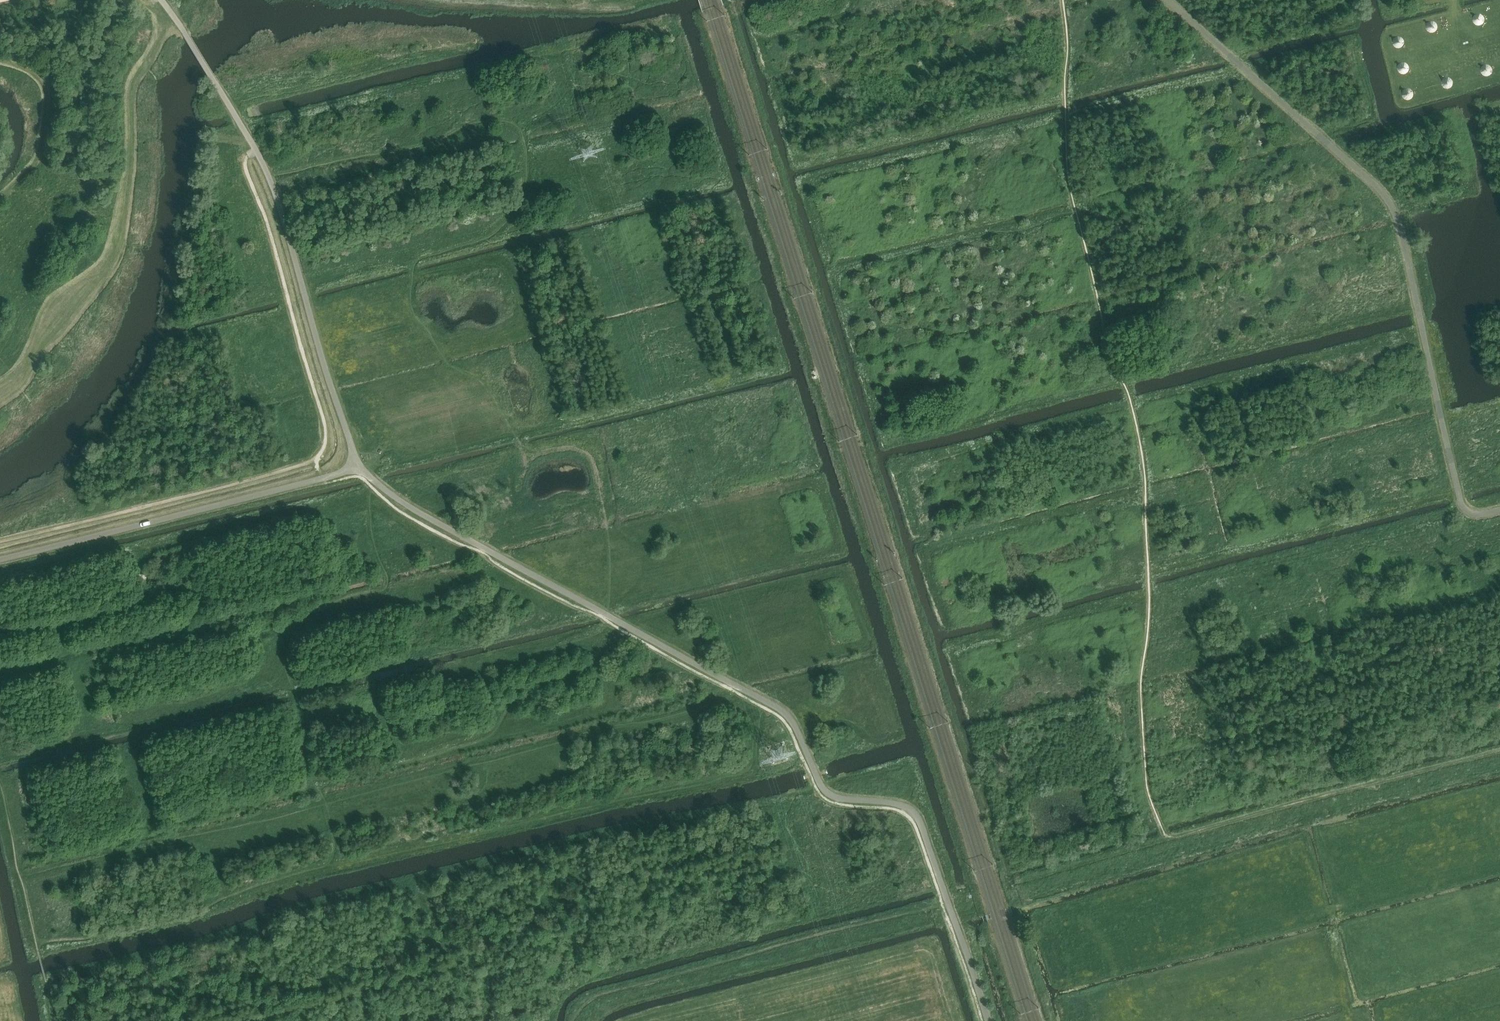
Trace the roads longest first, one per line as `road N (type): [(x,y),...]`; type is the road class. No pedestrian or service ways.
road 1 (track): [(1024,883),(1168,843)]

